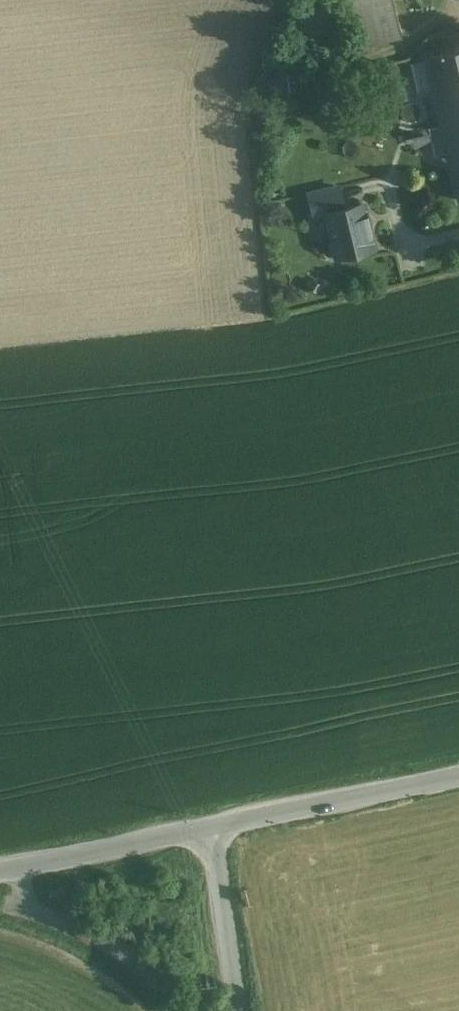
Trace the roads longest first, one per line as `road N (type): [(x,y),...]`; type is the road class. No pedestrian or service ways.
road 1 (tertiary): [(217,829),(458,778)]
road 2 (tertiary): [(0,870),(217,829)]
road 3 (tertiary): [(237,1010),(217,829)]

